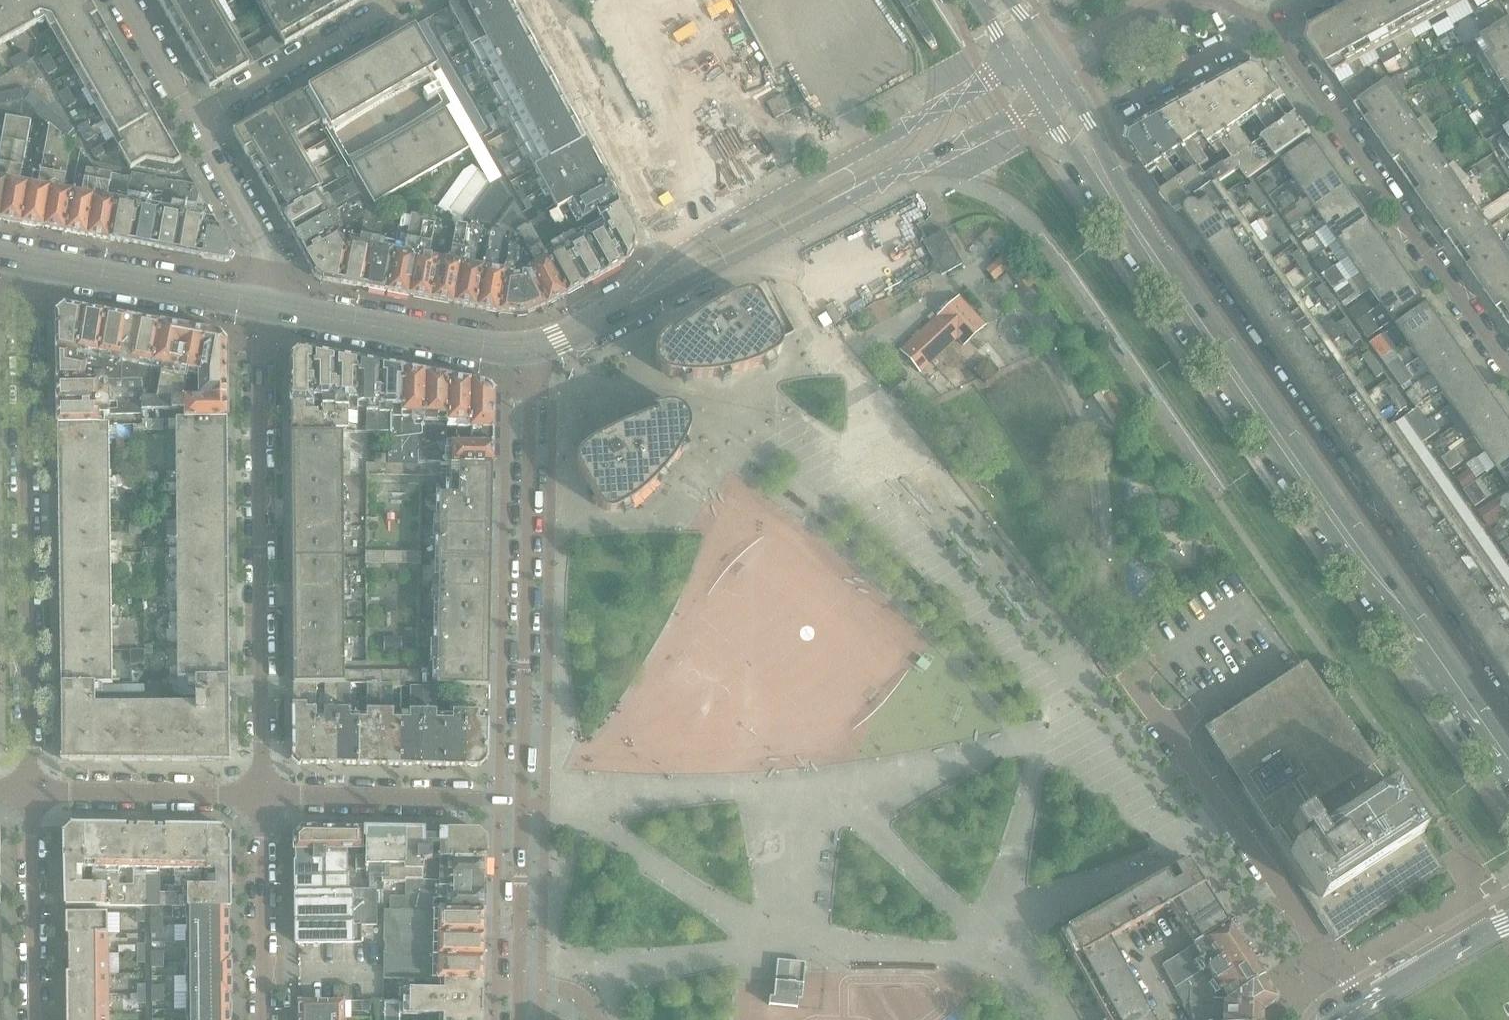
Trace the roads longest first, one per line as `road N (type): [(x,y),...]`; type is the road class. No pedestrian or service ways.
road 1 (residential): [(1508,725),(1171,234),(1140,228)]
road 2 (tertiary): [(1486,728),(1140,228)]
road 3 (residential): [(24,262),(28,790)]
road 4 (residential): [(262,797),(262,306)]
road 5 (residential): [(535,347),(524,798)]
road 6 (residential): [(1508,377),(1270,26)]
road 7 (residential): [(1359,1013),(1138,682)]
road 8 (residential): [(694,279),(1035,97)]
road 9 (residential): [(1018,70),(678,249)]
road 10 (residential): [(678,249),(538,0)]
road 11 (residential): [(262,306),(486,348),(535,347)]
road 12 (residential): [(262,797),(524,798)]
road 13 (residential): [(401,0),(190,120)]
road 14 (residential): [(24,262),(262,306)]
road 15 (residential): [(28,790),(262,797)]
road 16 (residential): [(28,790),(32,1019)]
road 17 (residential): [(262,1019),(262,797)]
road 18 (residential): [(262,306),(264,246),(190,120)]
road 19 (residential): [(524,798),(520,987)]
road 20 (residential): [(1508,920),(1359,1013)]
road 21 (residential): [(1123,103),(1270,26)]
road 22 (residential): [(1056,68),(1177,0)]
road 23 (residential): [(190,120),(123,0)]

